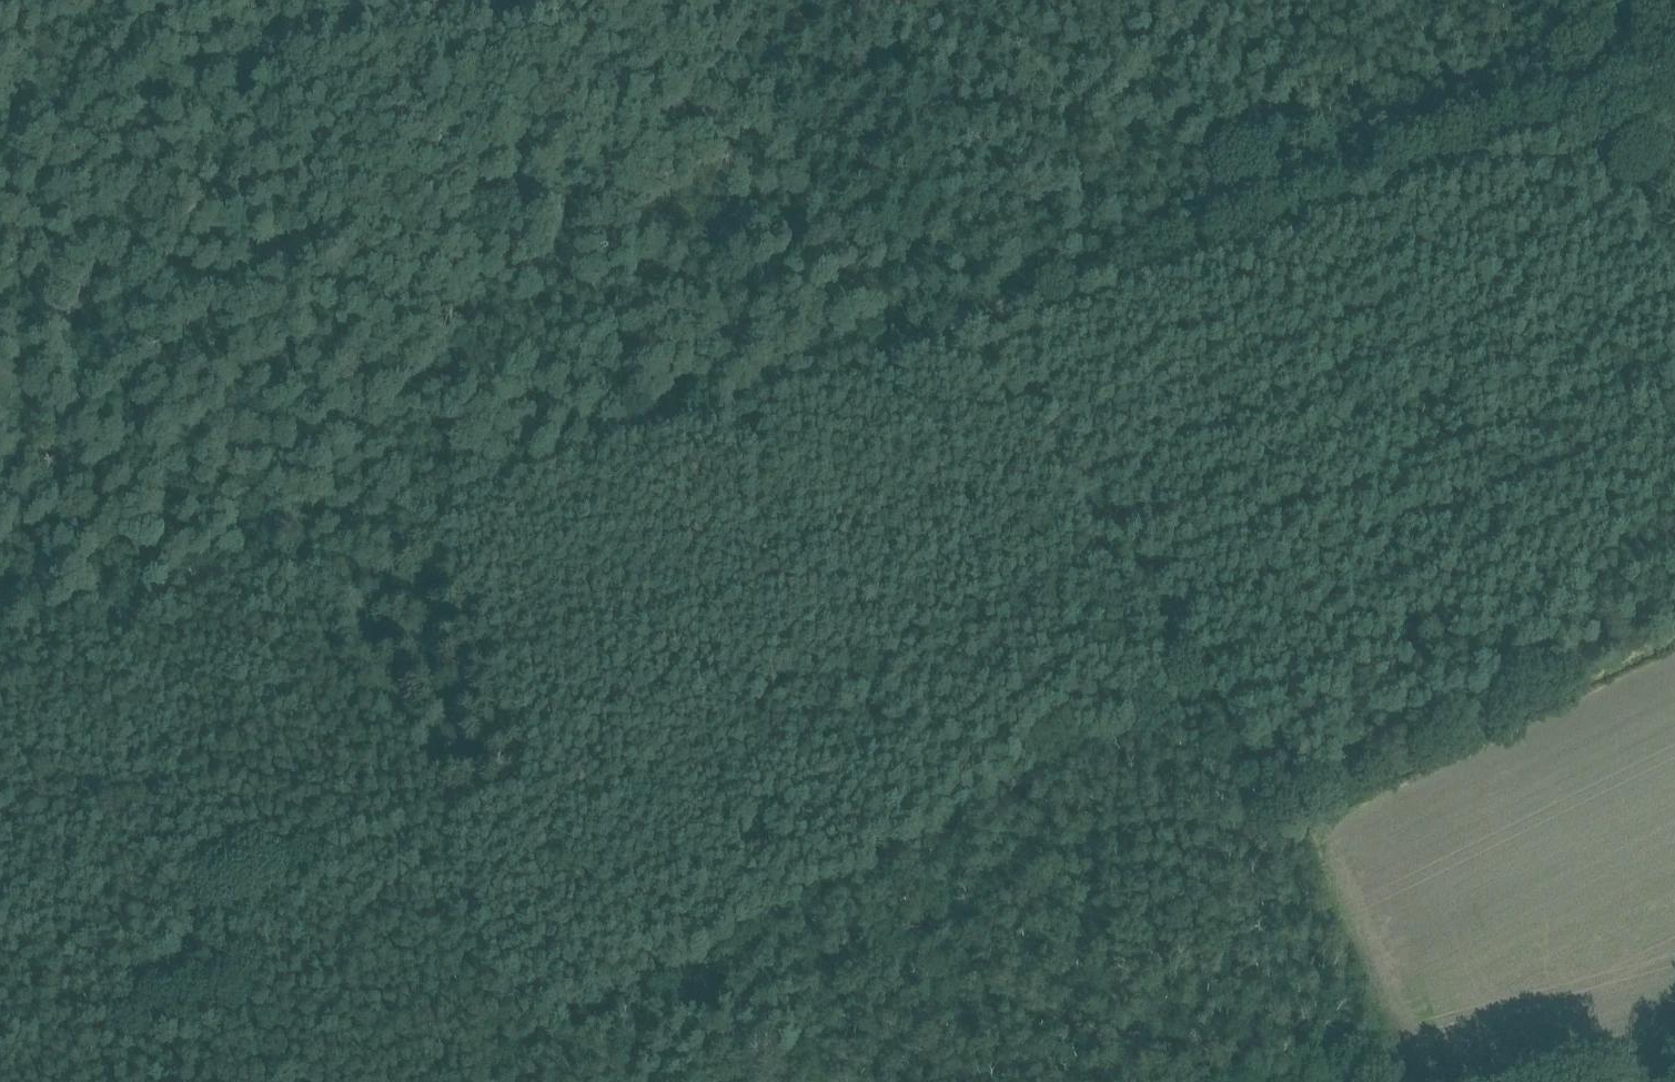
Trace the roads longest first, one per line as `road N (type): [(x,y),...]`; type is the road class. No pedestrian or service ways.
road 1 (track): [(319,547),(0,661)]

